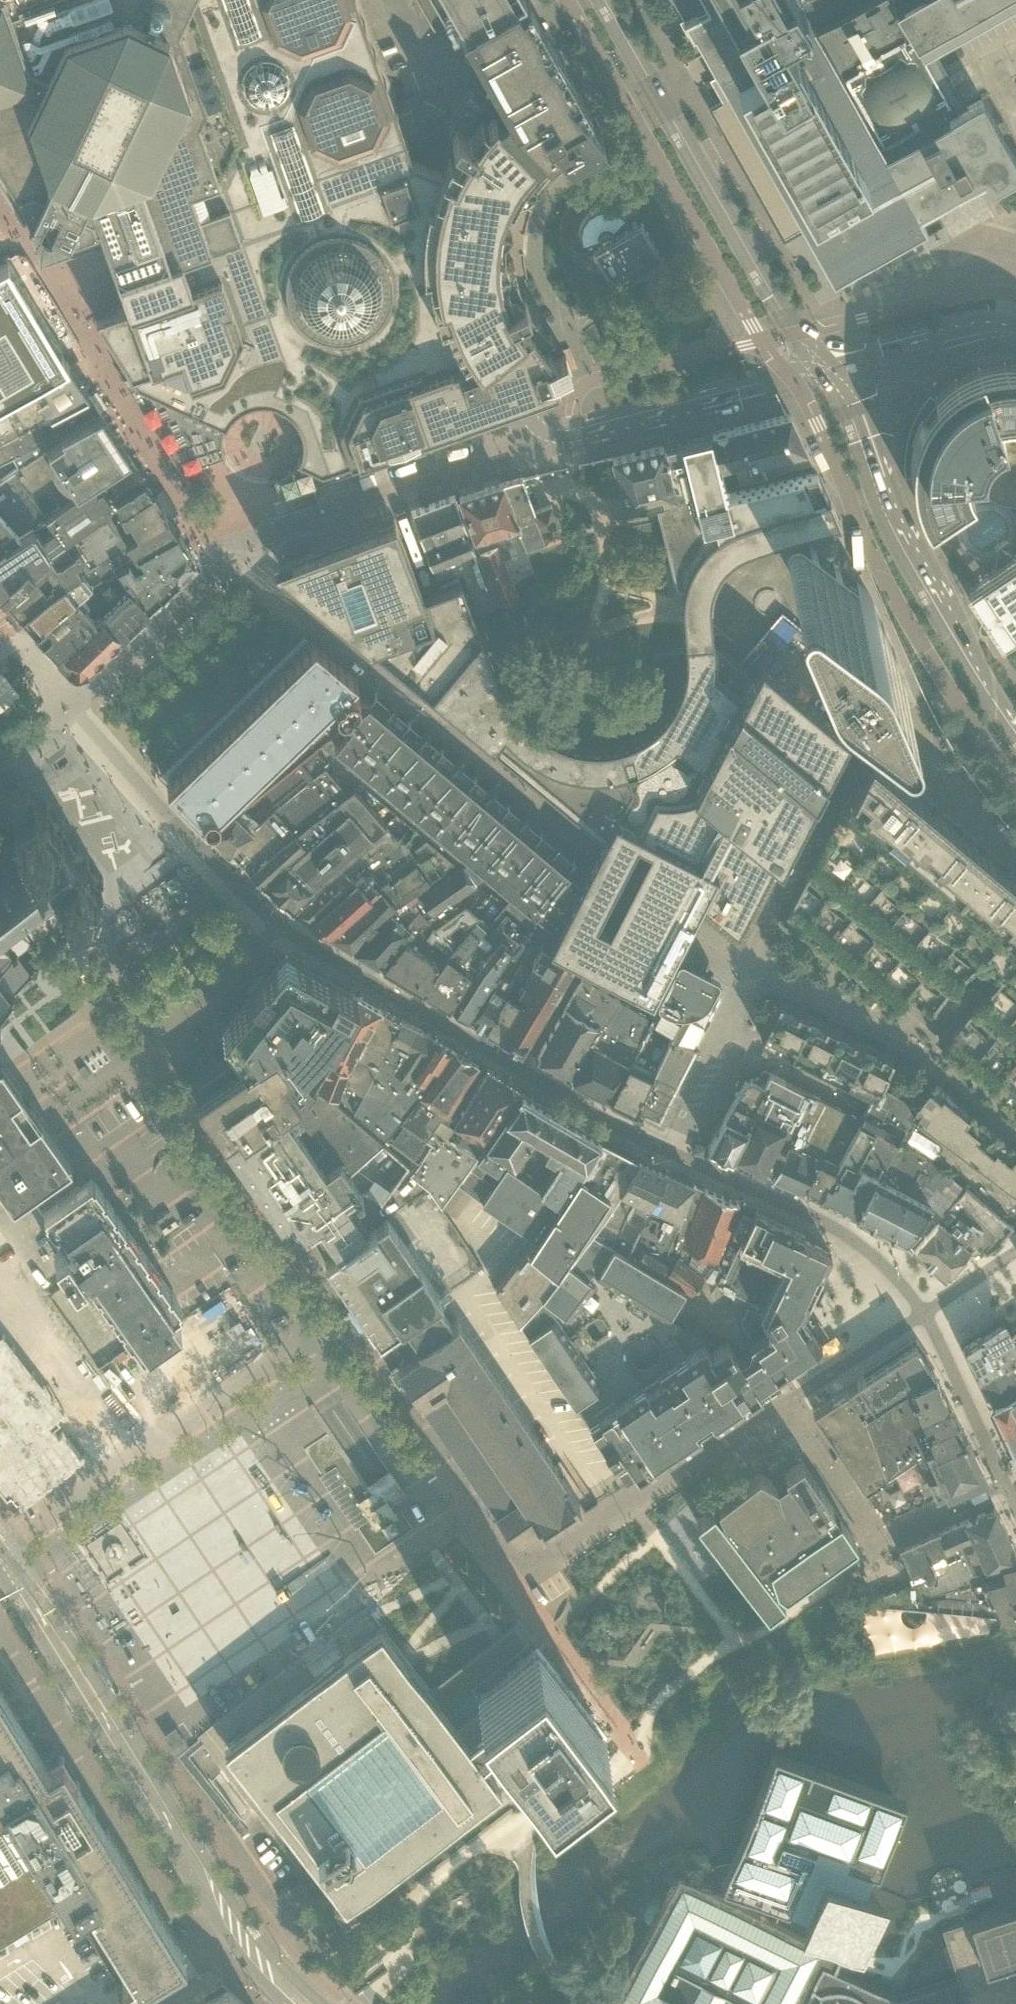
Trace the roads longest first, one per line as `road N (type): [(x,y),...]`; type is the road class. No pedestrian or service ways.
road 1 (tertiary): [(12,1571),(199,1881),(288,2003)]
road 2 (tertiary): [(827,372),(797,334),(604,0)]
road 3 (residential): [(12,1571),(305,1379)]
road 4 (residential): [(505,1585),(786,1399)]
road 5 (residential): [(592,157),(551,198),(536,249),(538,275),(576,336),(585,366),(557,411),(560,437)]
road 6 (residential): [(341,1355),(160,1109)]
road 7 (tertiary): [(1015,735),(933,600),(877,474)]
road 8 (residential): [(505,1585),(341,1355)]
road 9 (unclassified): [(560,437),(827,372)]
road 10 (tertiary): [(1015,332),(988,324),(937,329),(868,347),(827,372)]
road 11 (tertiary): [(877,474),(885,424),(923,366)]

